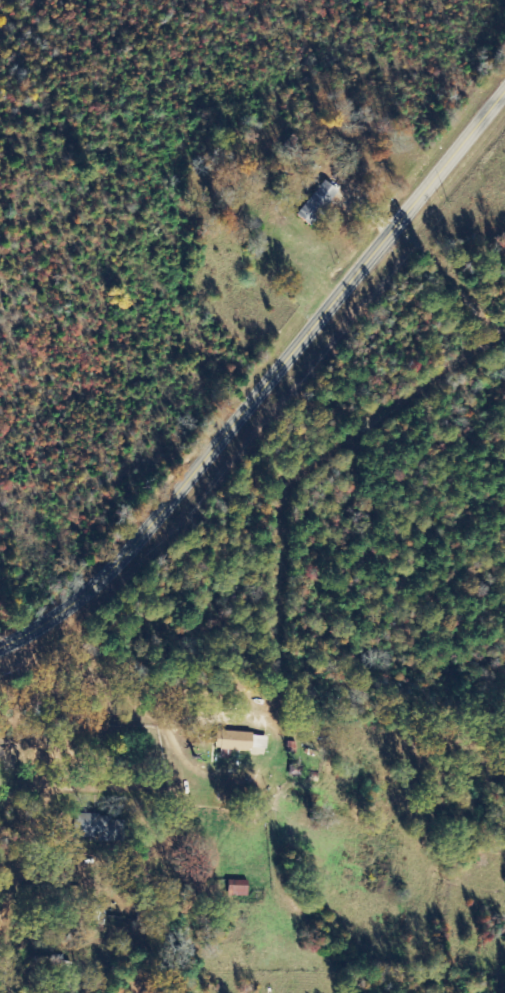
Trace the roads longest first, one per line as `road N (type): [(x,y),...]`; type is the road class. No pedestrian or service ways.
road 1 (tertiary): [(0,645),(45,621),(115,564),(504,93)]

